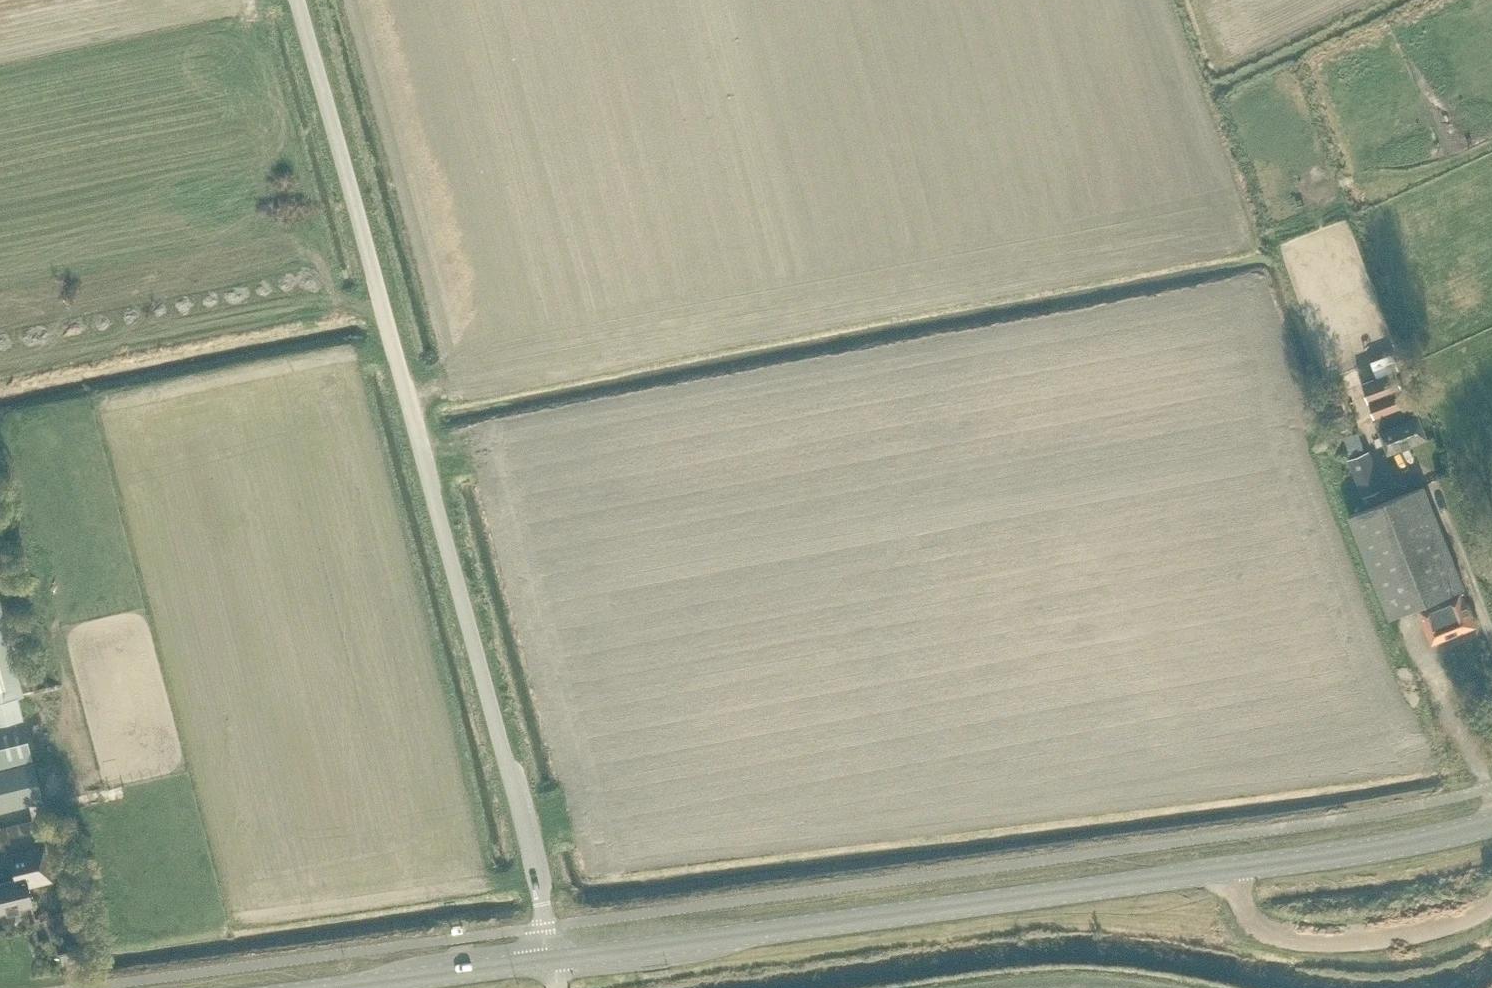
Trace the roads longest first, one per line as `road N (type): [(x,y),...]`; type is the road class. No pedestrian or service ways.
road 1 (unclassified): [(551,959),(425,419),(308,0)]
road 2 (primary): [(551,959),(1308,859),(1491,823)]
road 3 (primary): [(551,959),(334,987)]

